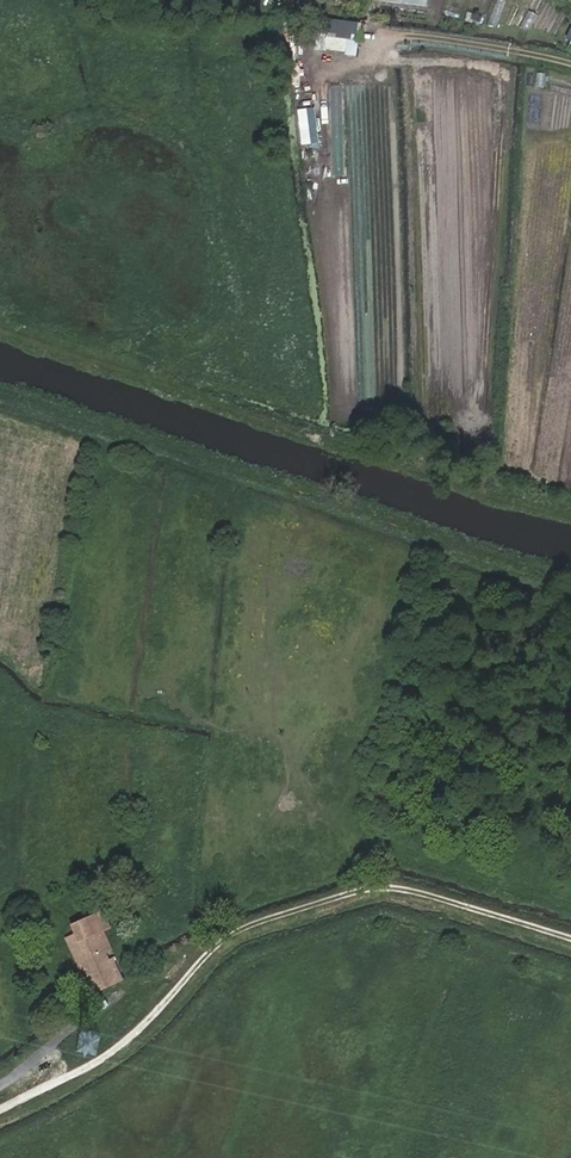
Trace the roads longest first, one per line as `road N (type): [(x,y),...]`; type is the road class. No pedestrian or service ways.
road 1 (track): [(570,938),(418,892),(349,894),(227,935),(117,1047),(0,1110)]

